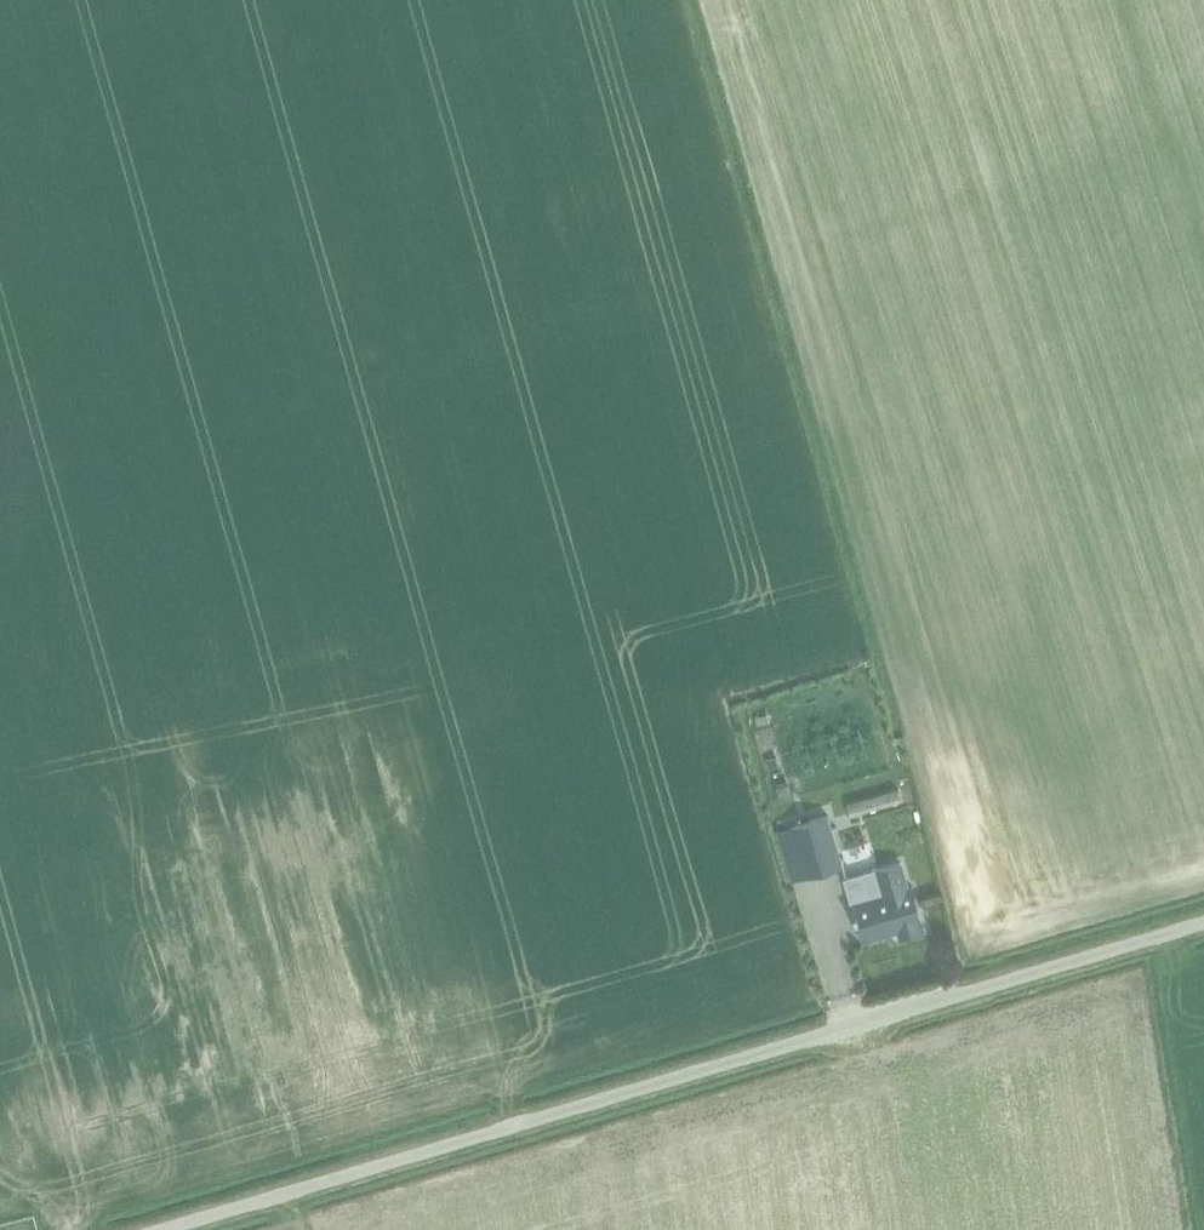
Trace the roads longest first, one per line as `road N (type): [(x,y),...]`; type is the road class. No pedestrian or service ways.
road 1 (unclassified): [(160,1229),(1203,925)]

